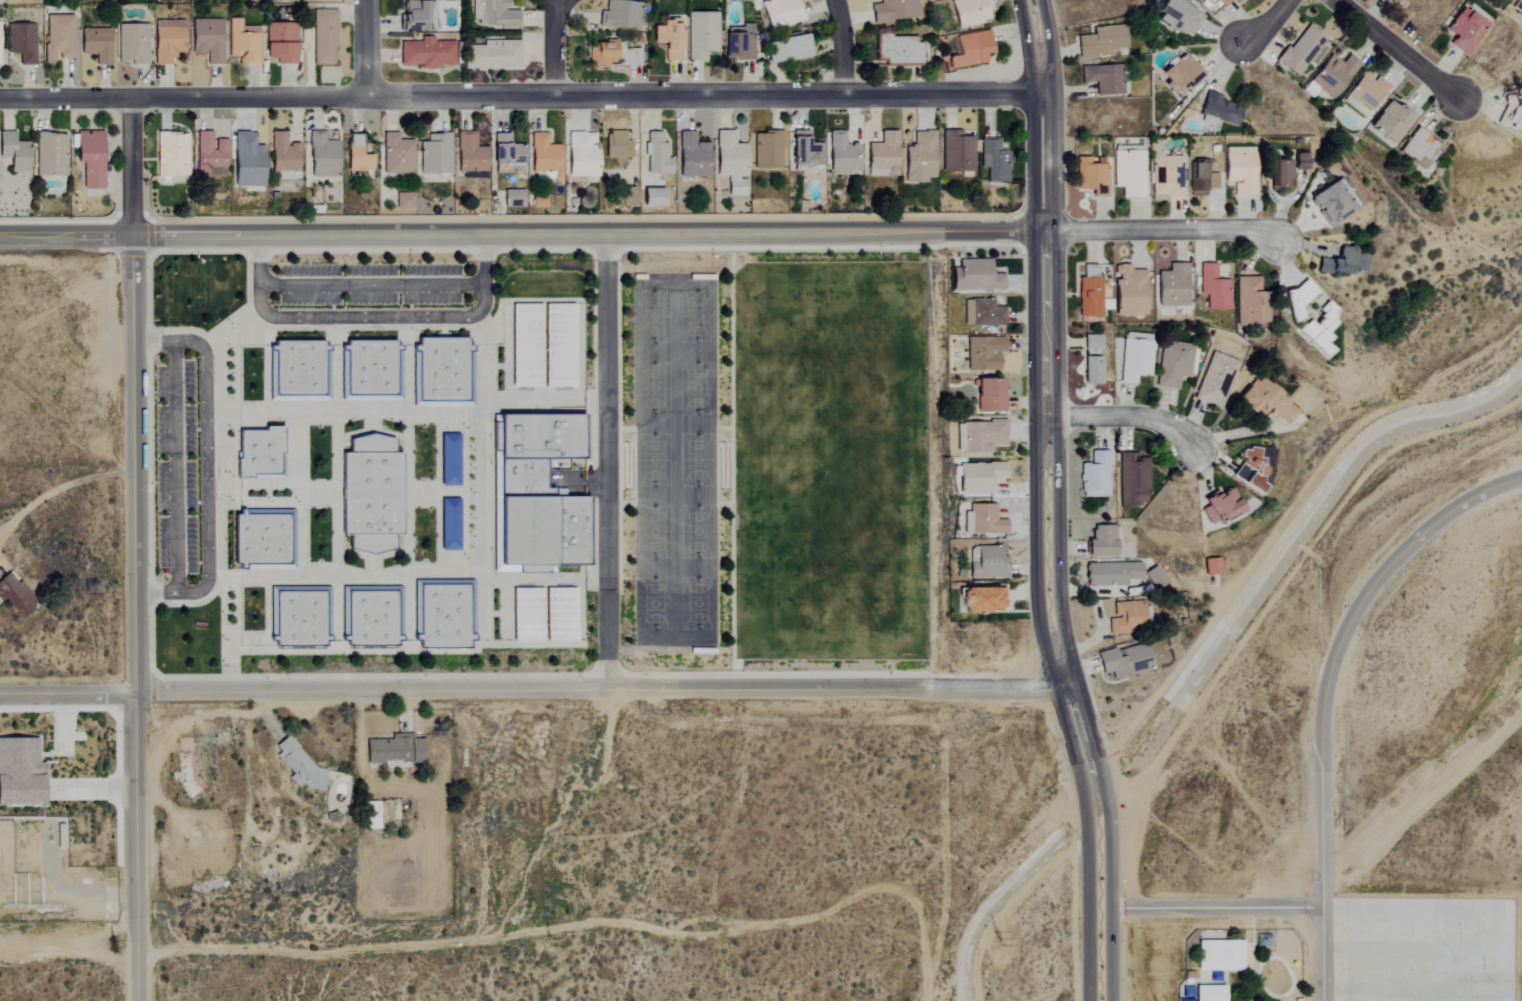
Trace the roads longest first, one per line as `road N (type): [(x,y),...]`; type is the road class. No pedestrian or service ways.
road 1 (residential): [(1275,240),(1246,230),(0,236)]
road 2 (residential): [(0,689),(1066,684)]
road 3 (residential): [(0,99),(1044,91)]
road 4 (tertiary): [(1099,1000),(1097,816),(1050,625),(1045,567),(1044,91),(1029,0)]
road 5 (residential): [(137,1000),(133,98)]
road 6 (residential): [(1521,477),(1486,487),(1438,520),(1378,574),(1345,626),(1327,678),(1322,744),(1321,1000)]
road 7 (residential): [(1098,907),(1320,907)]
road 8 (residential): [(1460,101),(1338,0)]
road 9 (residential): [(1047,415),(1129,416),(1191,448)]

